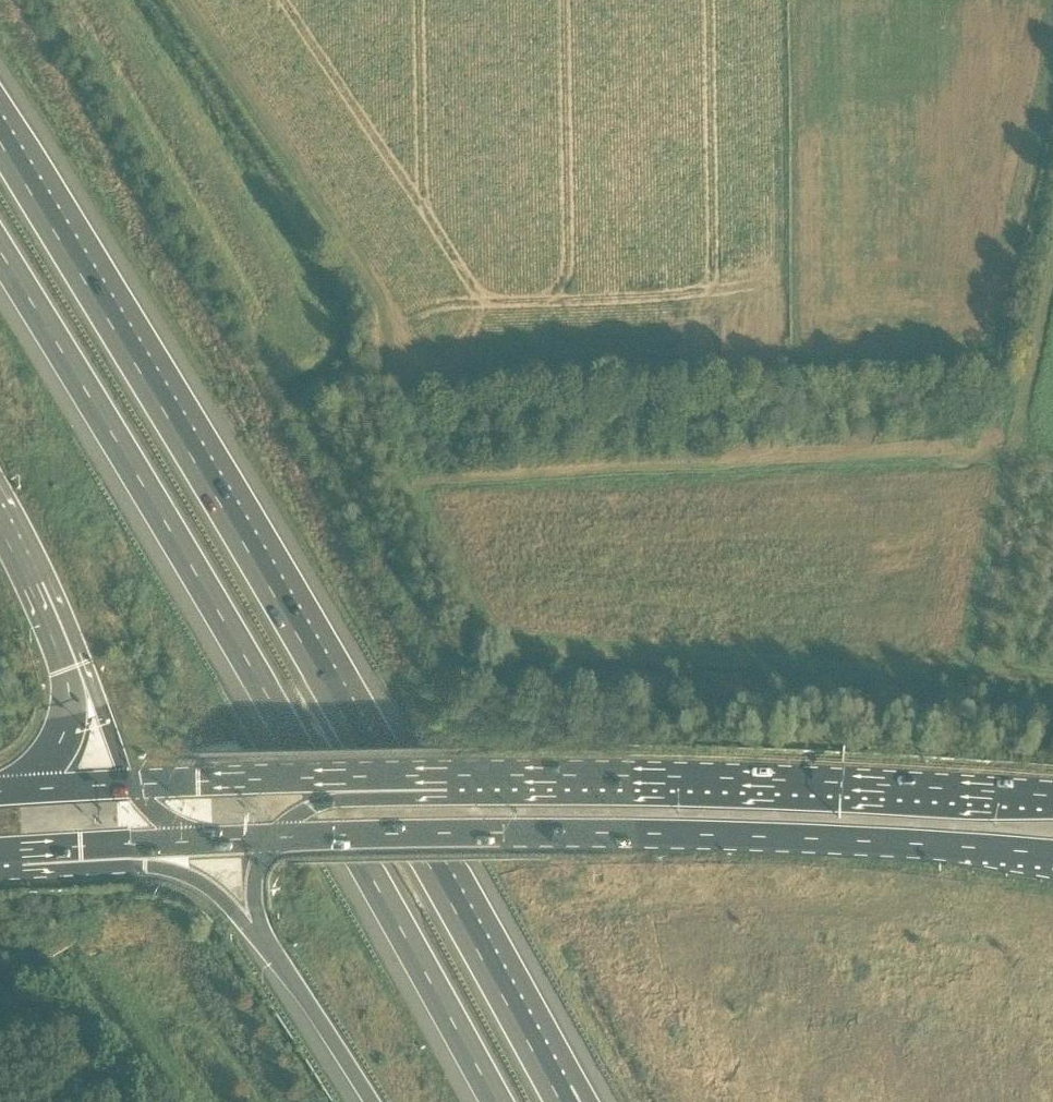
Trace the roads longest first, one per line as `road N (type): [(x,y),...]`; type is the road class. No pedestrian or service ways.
road 1 (motorway): [(558,1092),(347,720),(0,141)]
road 2 (motorway): [(0,252),(159,508),(497,1101)]
road 3 (trunk): [(275,839),(727,837),(1052,856)]
road 4 (trunk): [(1052,796),(664,777),(354,775)]
road 5 (primary): [(354,775),(132,784)]
road 6 (motorway): [(265,945),(364,1101)]
road 7 (motorway): [(0,515),(80,666)]
road 8 (motorway): [(147,843),(230,905),(265,945)]
road 9 (primary): [(0,852),(147,843)]
road 10 (motorway): [(80,666),(65,739),(26,792)]
road 11 (motorway): [(80,666),(132,784)]

